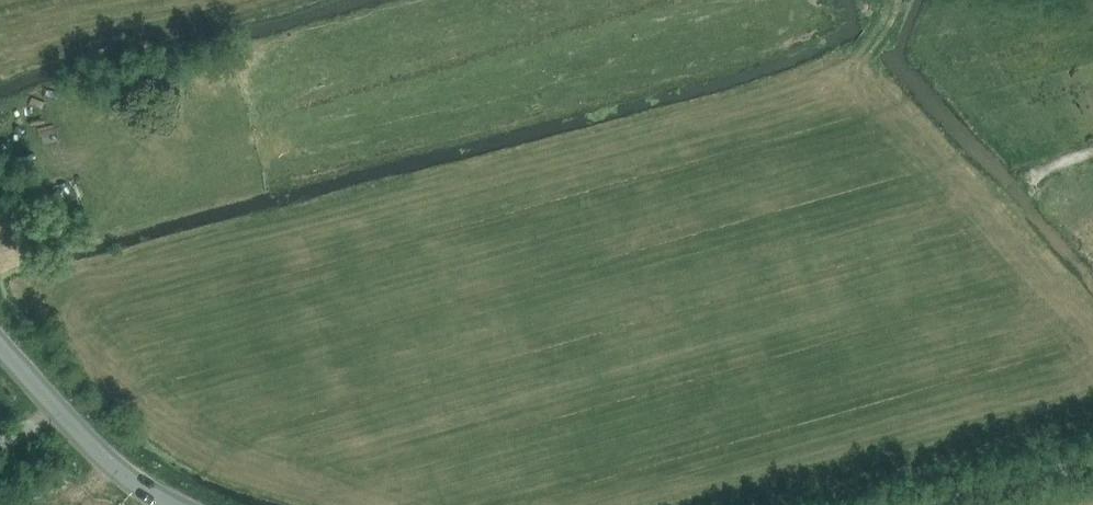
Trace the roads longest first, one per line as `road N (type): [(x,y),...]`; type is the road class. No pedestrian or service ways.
road 1 (tertiary): [(180,504),(126,473),(0,345)]
road 2 (unclassified): [(939,504),(1092,463)]

